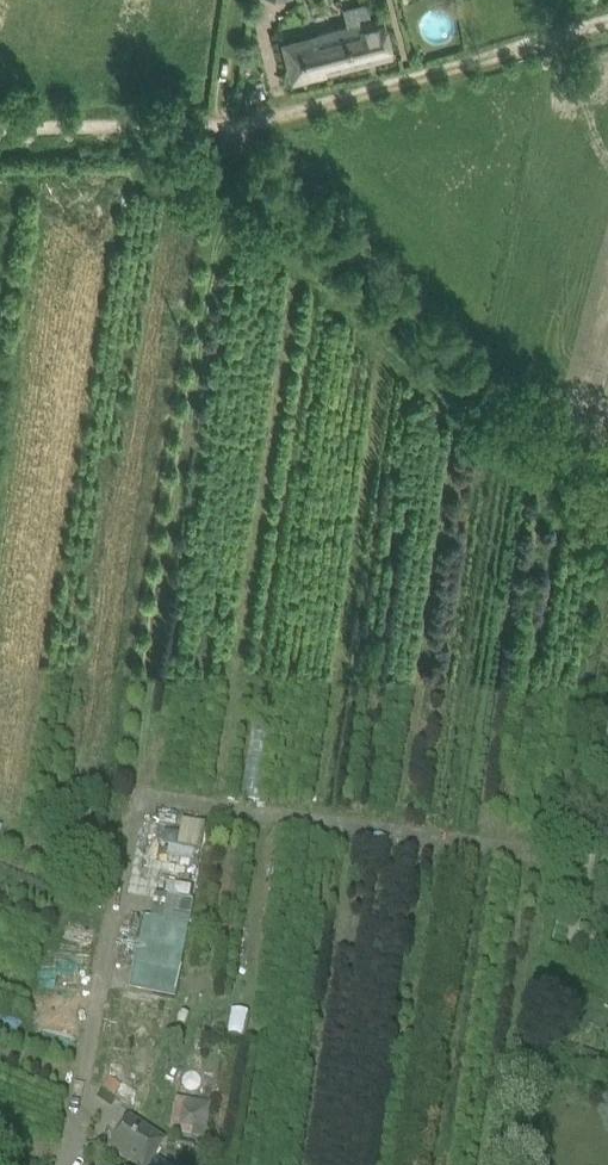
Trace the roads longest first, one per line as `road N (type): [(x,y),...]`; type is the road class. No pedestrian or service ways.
road 1 (unclassified): [(0,125),(225,119),(607,19)]

